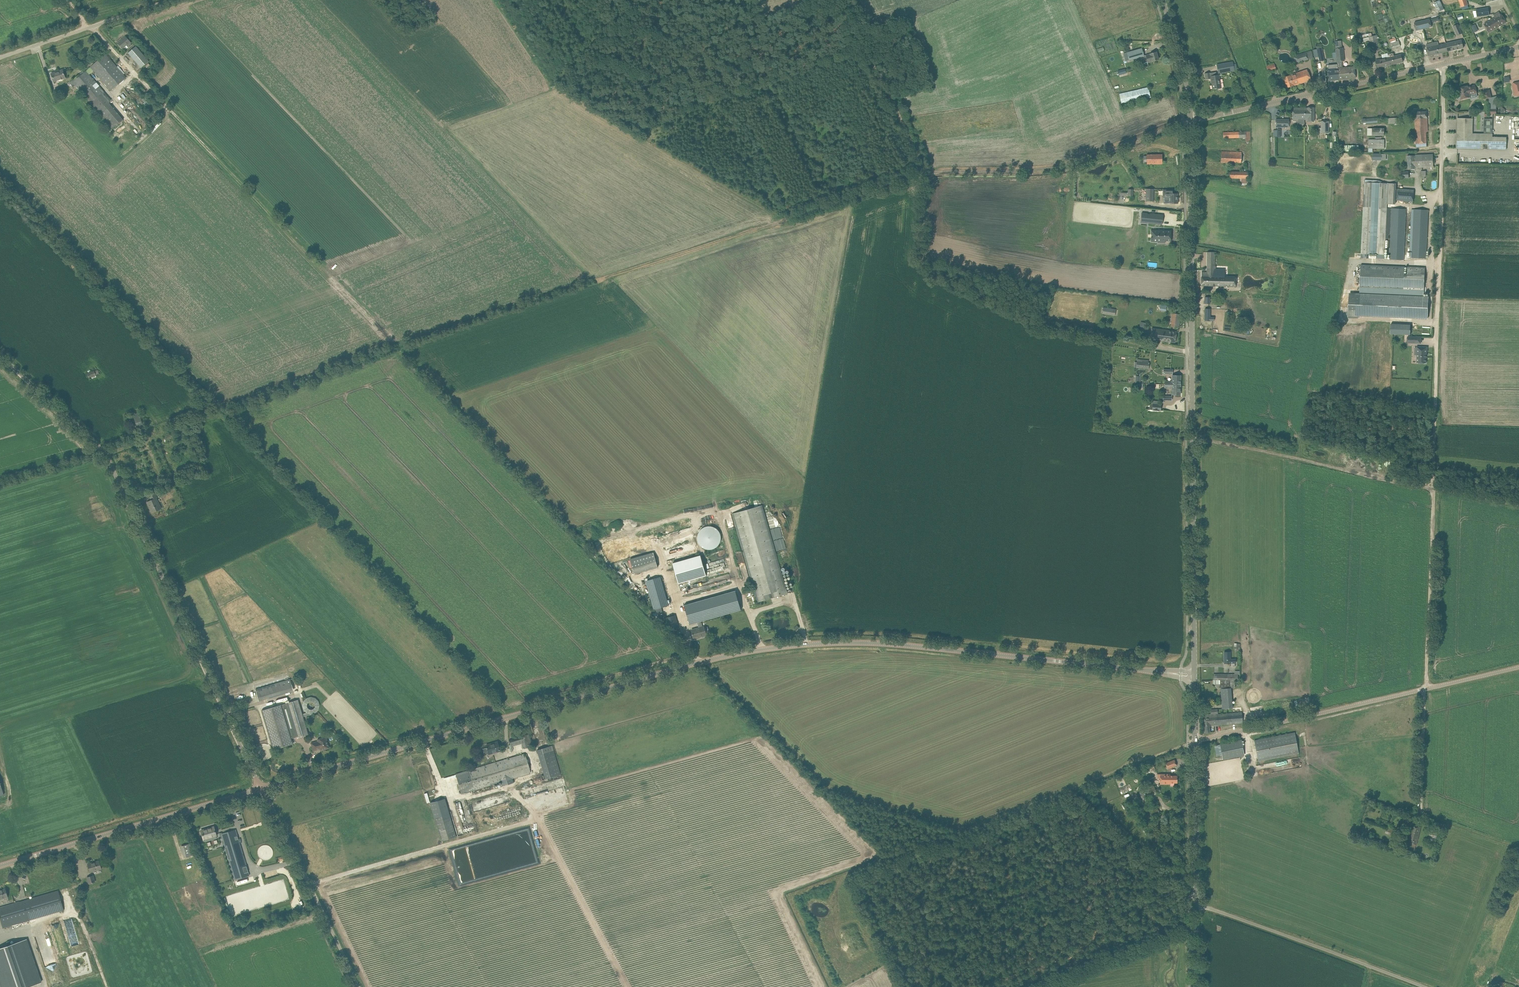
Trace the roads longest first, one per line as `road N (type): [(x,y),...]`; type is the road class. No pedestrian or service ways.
road 1 (tertiary): [(263,788),(763,649),(870,643),(1195,675)]
road 2 (track): [(1187,351),(1040,325),(925,270),(926,173),(836,0)]
road 3 (tertiary): [(1195,675),(1190,121)]
road 4 (unclassified): [(263,788),(105,454),(0,354)]
road 5 (track): [(627,986),(527,800),(499,790),(447,795),(424,741)]
road 6 (unclassified): [(1195,740),(1518,667)]
road 7 (track): [(1440,194),(1432,489)]
road 8 (tertiary): [(0,866),(263,788)]
road 9 (unclassified): [(1190,121),(1443,64)]
road 10 (track): [(1432,489),(1186,436)]
road 11 (unclassified): [(1426,986),(1196,904)]
road 12 (unclassified): [(359,986),(263,788)]
road 13 (track): [(1432,489),(1424,689)]
road 14 (unclassified): [(0,57),(170,0)]
road 15 (tertiary): [(1196,904),(1195,740)]
road 16 (unclassified): [(1440,194),(1443,64)]
road 17 (tertiary): [(1190,121),(1163,0)]

